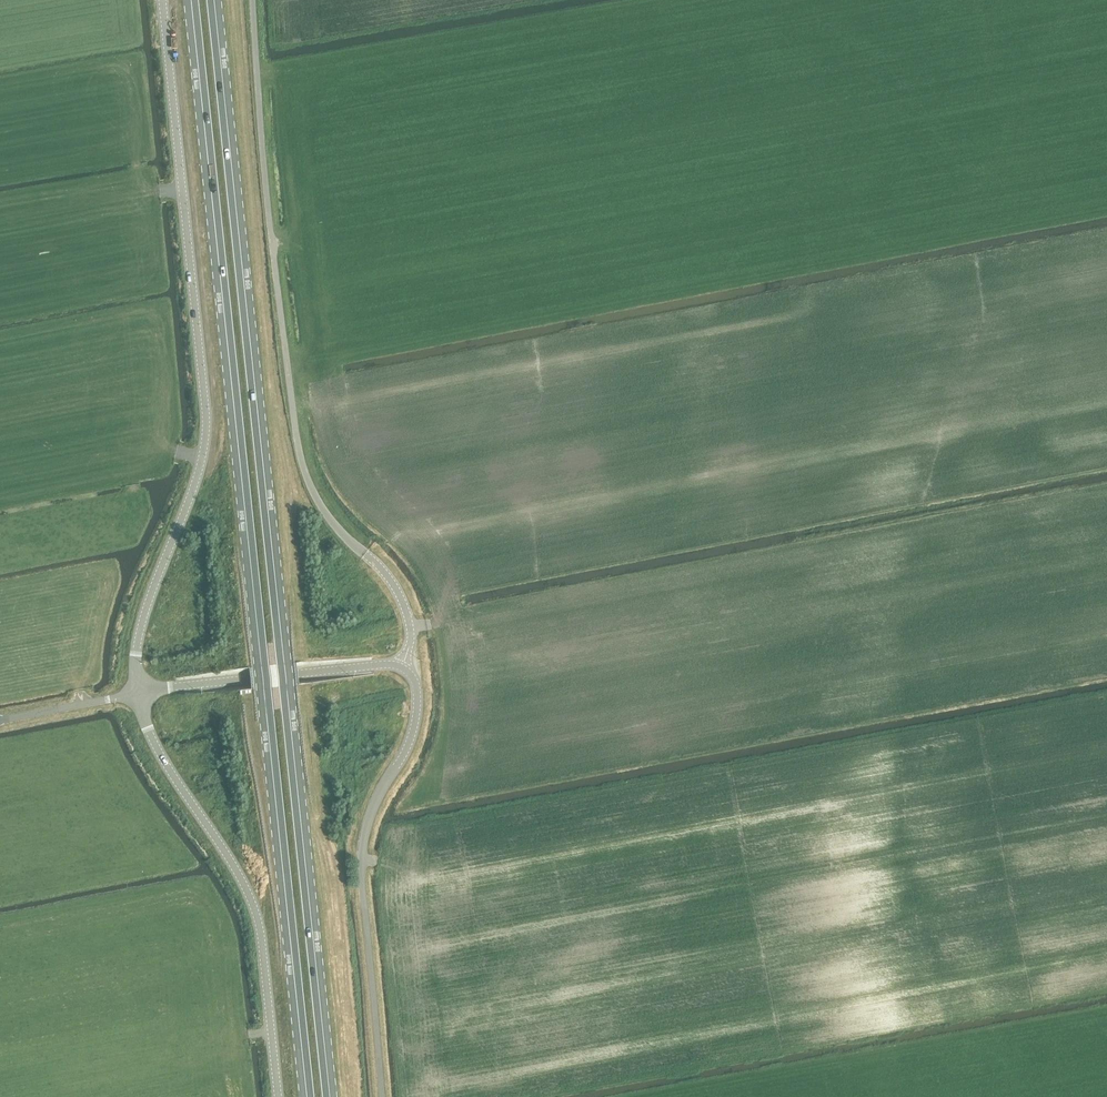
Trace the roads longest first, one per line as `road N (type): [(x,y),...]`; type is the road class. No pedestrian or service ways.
road 1 (primary): [(190,0),(305,1096)]
road 2 (primary): [(328,1096),(213,0)]
road 3 (unclassified): [(136,694),(140,624),(205,435),(161,0)]
road 4 (track): [(366,554),(321,506),(300,457),(263,165),(252,0)]
road 5 (unclassified): [(381,1096),(362,867),(371,810),(416,711),(415,682),(401,667)]
road 6 (unclassified): [(277,1096),(255,913),(166,770),(136,694)]
road 7 (unclassified): [(136,694),(296,674)]
road 8 (unclassified): [(0,720),(136,694)]
road 9 (unclassified): [(401,667),(410,640),(404,606),(366,554)]

